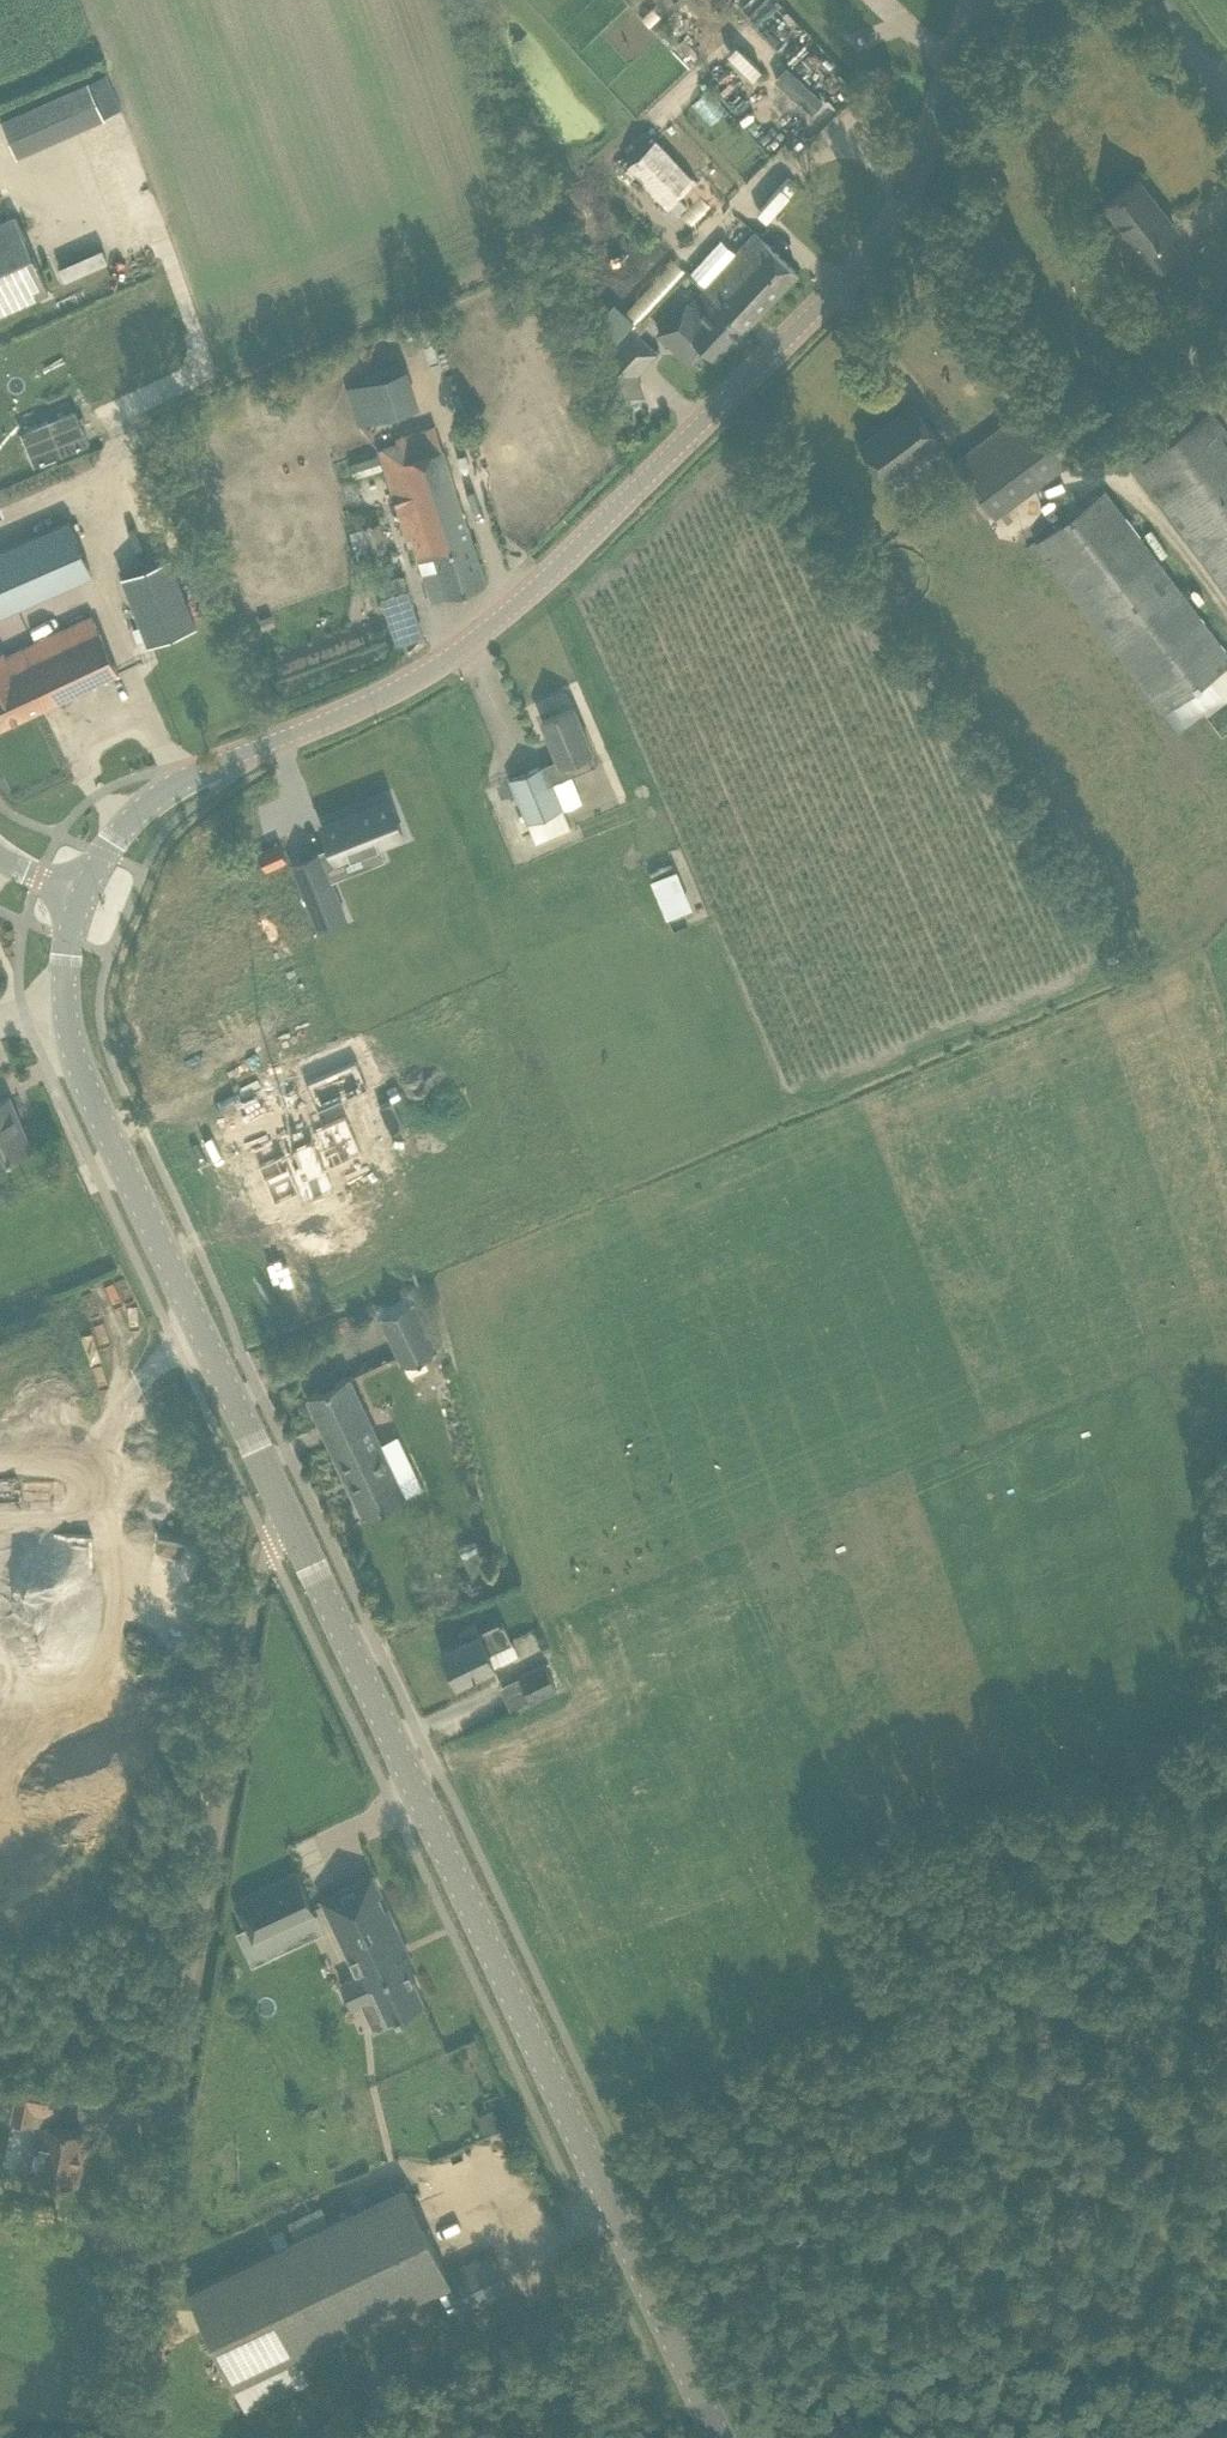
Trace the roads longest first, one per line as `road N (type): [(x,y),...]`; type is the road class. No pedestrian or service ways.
road 1 (tertiary): [(81,897),(122,826),(193,776),(373,702),(452,655),(544,579),(846,281),(903,207),(934,146),(984,0)]
road 2 (tertiary): [(727,2437),(280,1496)]
road 3 (tertiary): [(280,1496),(70,1046),(67,939),(81,897)]
road 4 (unclassified): [(160,2131),(280,1496)]
road 5 (unclassified): [(1226,96),(1155,0)]

